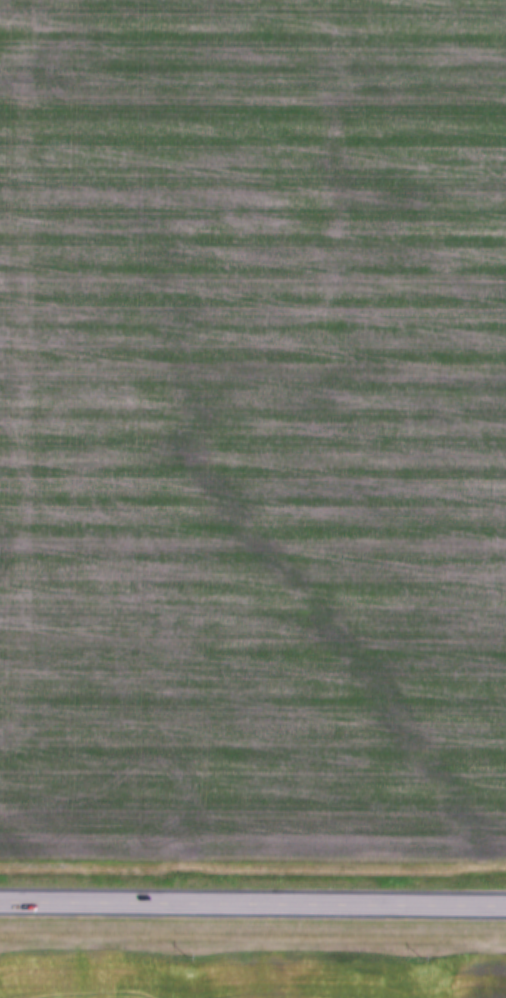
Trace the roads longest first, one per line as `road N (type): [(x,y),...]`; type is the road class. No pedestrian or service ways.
road 1 (secondary): [(0,904),(505,908)]

